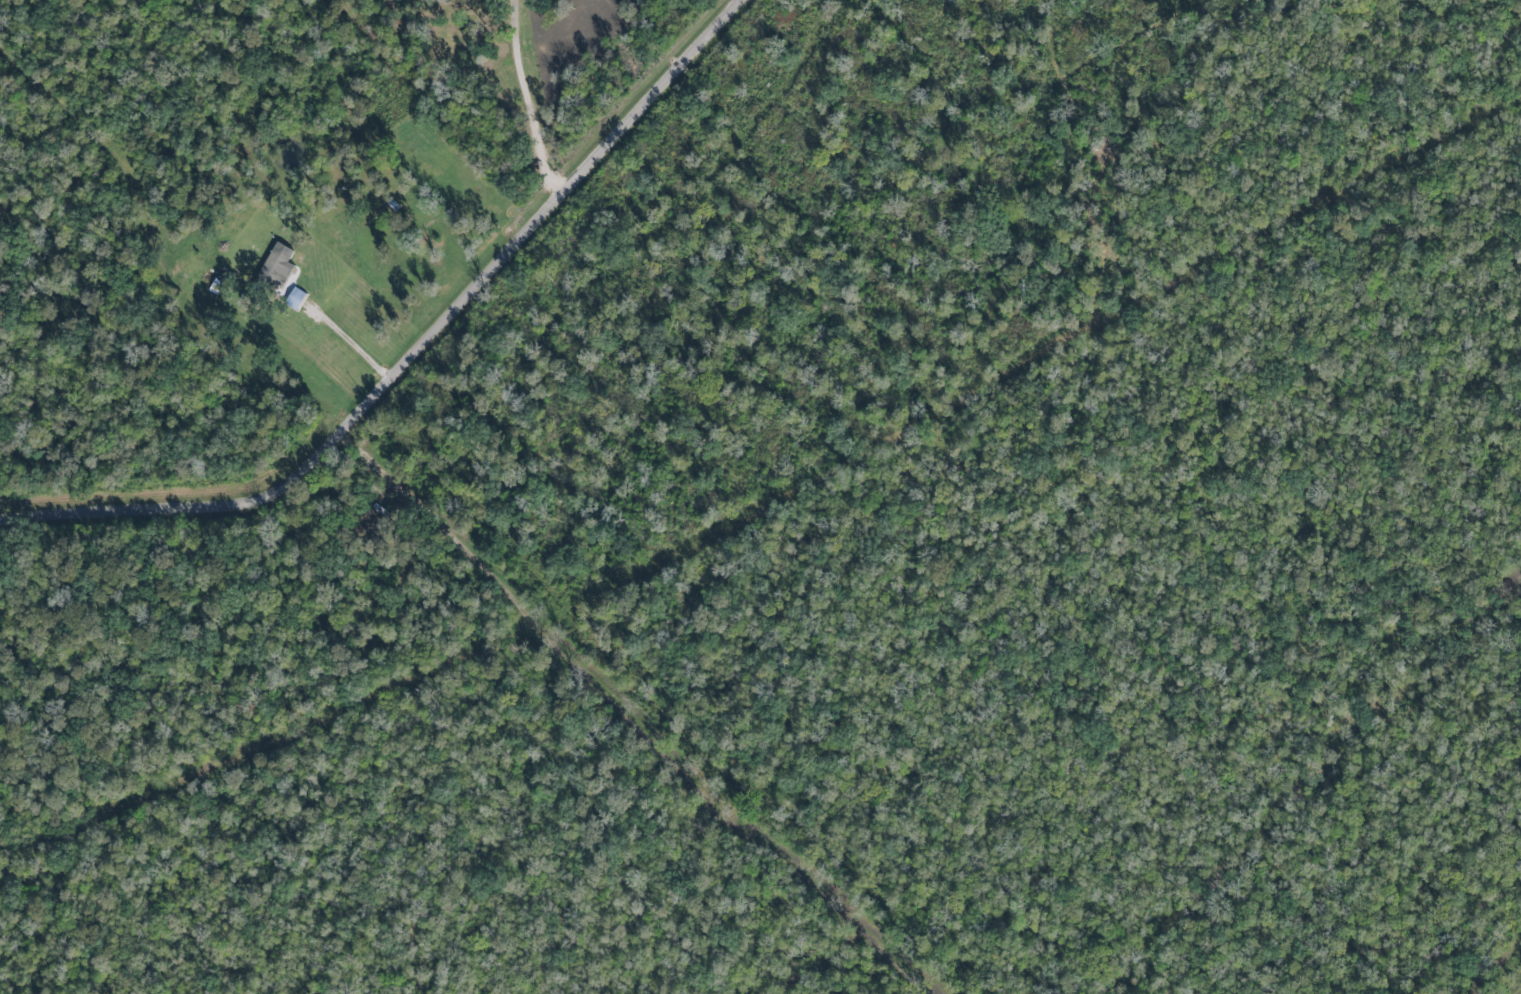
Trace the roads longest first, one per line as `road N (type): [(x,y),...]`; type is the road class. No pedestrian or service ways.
road 1 (residential): [(0,523),(247,506),(298,482),(744,0)]

